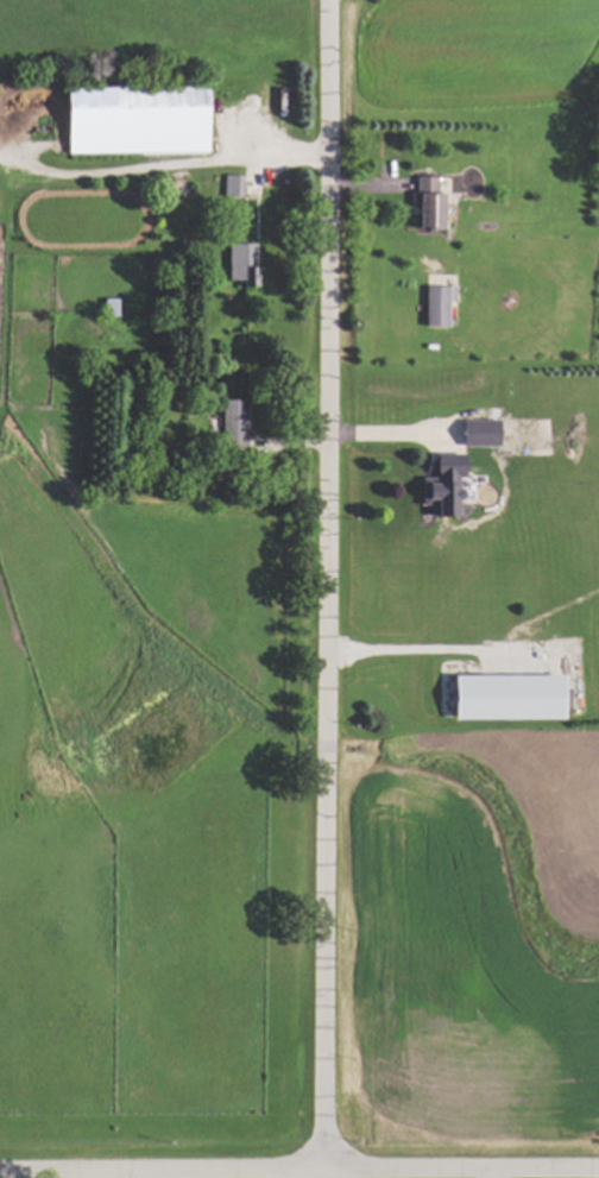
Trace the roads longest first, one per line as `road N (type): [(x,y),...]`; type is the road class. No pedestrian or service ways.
road 1 (residential): [(324,1171),(324,0)]
road 2 (residential): [(0,1172),(598,1169)]

